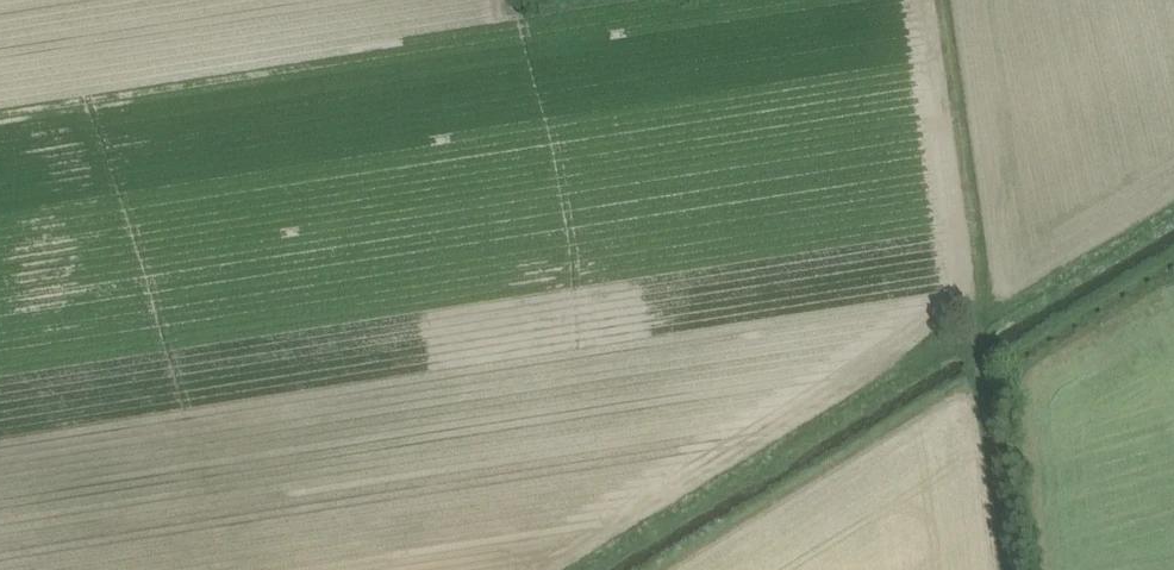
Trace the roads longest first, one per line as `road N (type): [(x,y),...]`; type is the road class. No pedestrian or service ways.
road 1 (track): [(968,287),(1011,569)]

